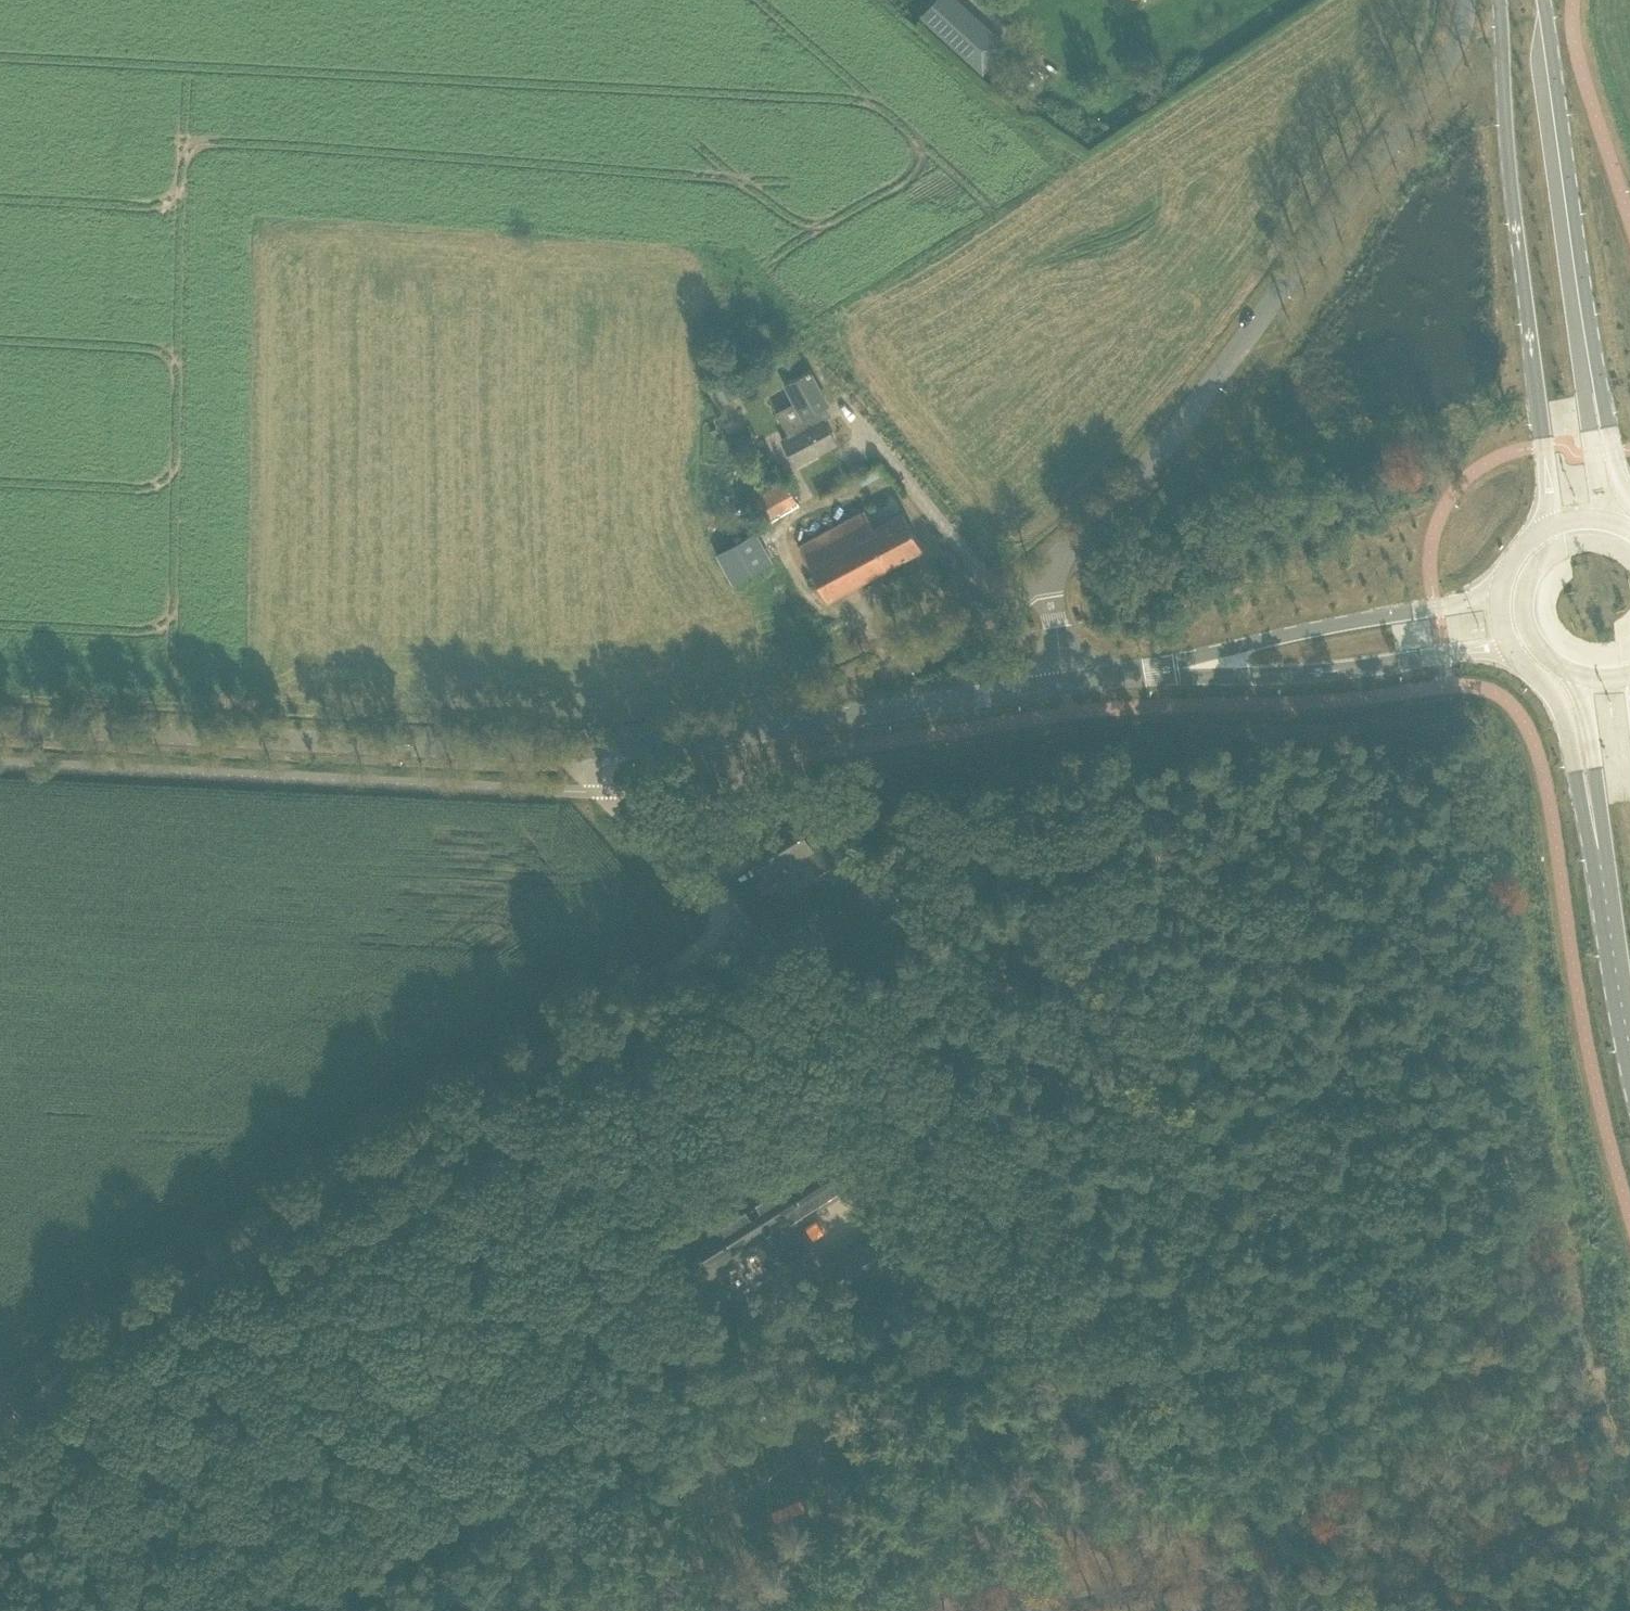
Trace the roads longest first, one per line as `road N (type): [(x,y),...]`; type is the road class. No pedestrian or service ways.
road 1 (tertiary): [(0,723),(553,749),(713,734),(1062,683)]
road 2 (unclassified): [(1467,0),(1456,43),(1169,438),(1056,562),(1051,578),(1062,683)]
road 3 (secondary): [(1498,0),(1551,526)]
road 4 (track): [(364,1172),(743,923)]
road 5 (track): [(0,1433),(124,1331),(364,1172)]
road 6 (track): [(364,1172),(598,1495)]
road 7 (track): [(1332,1610),(1081,1317)]
road 8 (secondary): [(1590,363),(1543,0)]
road 9 (tertiary): [(1169,669),(1305,671),(1509,644)]
road 10 (tertiary): [(1501,593),(1320,627),(1169,669)]
road 11 (track): [(1250,1183),(1486,986)]
road 12 (track): [(1081,1317),(887,1085)]
road 13 (track): [(0,1436),(148,1610)]
road 14 (track): [(743,923),(887,1085)]
road 15 (track): [(1081,1317),(1250,1183)]
road 16 (secondary): [(1595,831),(1629,1042)]
road 17 (secondary): [(1509,644),(1555,695),(1580,802),(1595,831)]
road 18 (track): [(488,1342),(652,1236)]
road 19 (track): [(743,923),(601,792)]
road 20 (track): [(1509,1447),(1355,1537)]
road 21 (secondary): [(1610,521),(1584,393),(1590,363)]
road 22 (secondary): [(1575,674),(1599,800),(1595,831)]
road 23 (secondary): [(1629,500),(1590,363)]
road 24 (secondary): [(1551,526),(1551,549),(1524,590),(1534,640)]

